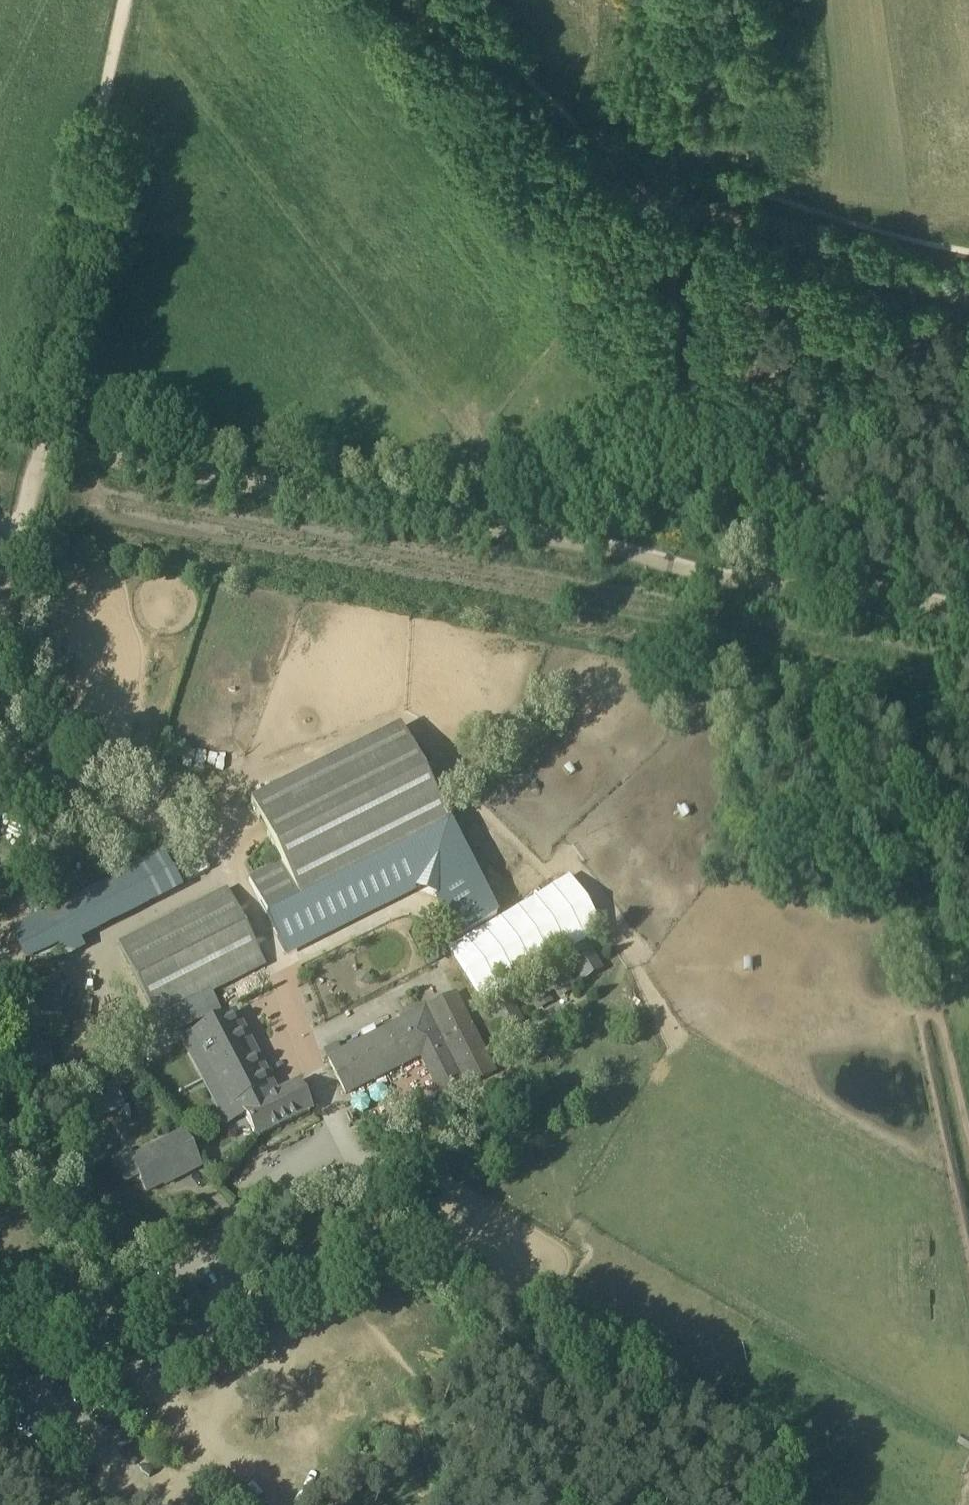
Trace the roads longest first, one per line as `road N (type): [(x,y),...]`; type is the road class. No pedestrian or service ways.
road 1 (track): [(968,637),(646,565),(44,458)]
road 2 (track): [(968,624),(710,566),(48,443)]
road 3 (track): [(0,733),(62,780),(195,845),(233,875),(287,962),(306,1036),(349,1131)]
road 4 (track): [(44,458),(139,0)]
road 5 (unclassified): [(0,1333),(99,1325),(157,1302),(290,1162),(349,1131)]
road 6 (track): [(413,0),(578,179),(645,210),(670,211)]
road 7 (track): [(707,222),(848,278),(968,298)]
road 8 (track): [(0,610),(44,458)]

